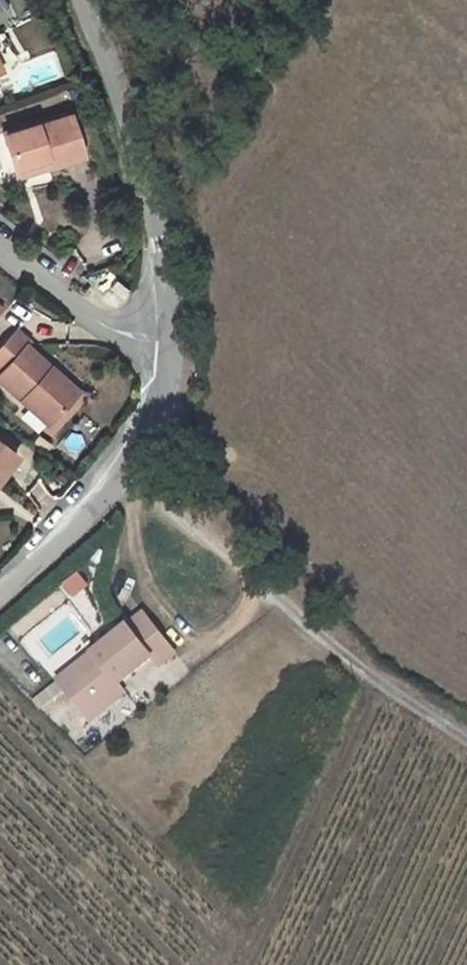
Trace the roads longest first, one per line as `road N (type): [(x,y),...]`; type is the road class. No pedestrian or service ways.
road 1 (track): [(466,736),(324,635),(196,529),(118,481)]
road 2 (unclassified): [(170,355),(171,253),(86,0)]
road 3 (unclassified): [(0,591),(118,481),(155,422),(170,355)]
road 4 (residential): [(0,257),(116,336),(170,355)]

